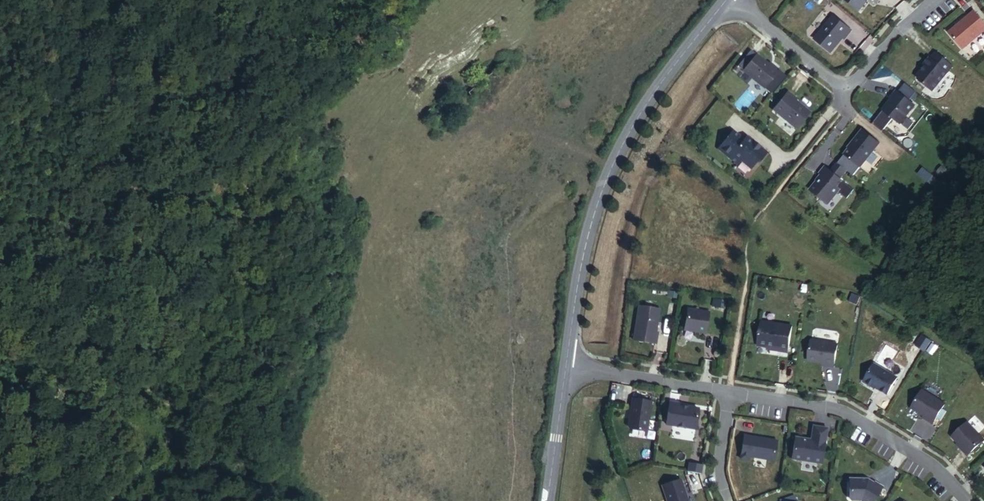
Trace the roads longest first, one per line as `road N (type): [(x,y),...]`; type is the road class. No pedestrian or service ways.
road 1 (tertiary): [(726,0),(648,101),(608,174),(586,243),(566,366)]
road 2 (residential): [(730,391),(839,409),(928,461),(967,500)]
road 3 (residential): [(731,0),(843,85),(933,0)]
road 4 (residential): [(566,366),(730,391)]
road 5 (tertiary): [(566,366),(547,500)]

